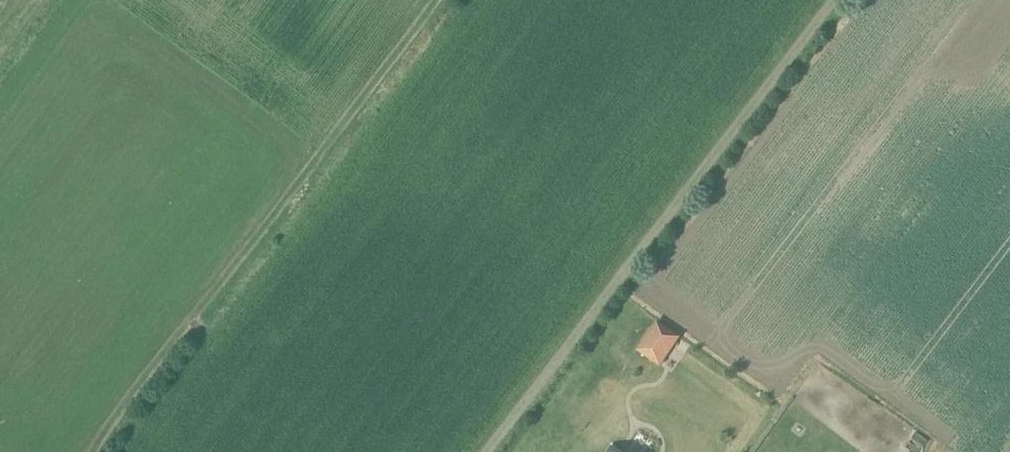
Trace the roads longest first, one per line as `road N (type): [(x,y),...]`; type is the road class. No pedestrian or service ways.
road 1 (track): [(831,0),(491,451)]

